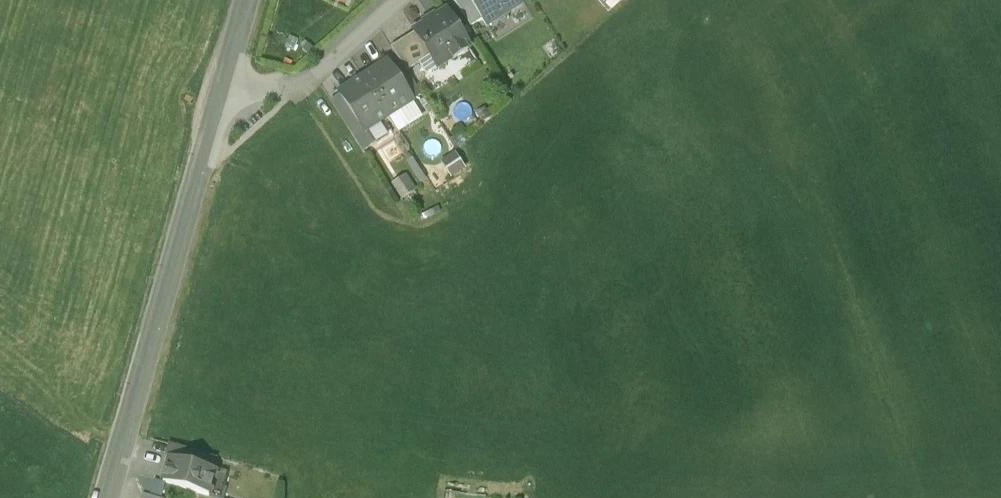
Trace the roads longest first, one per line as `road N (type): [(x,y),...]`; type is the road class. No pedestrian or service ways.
road 1 (tertiary): [(106,497),(219,102)]
road 2 (residential): [(404,0),(323,77),(273,95),(219,102)]

